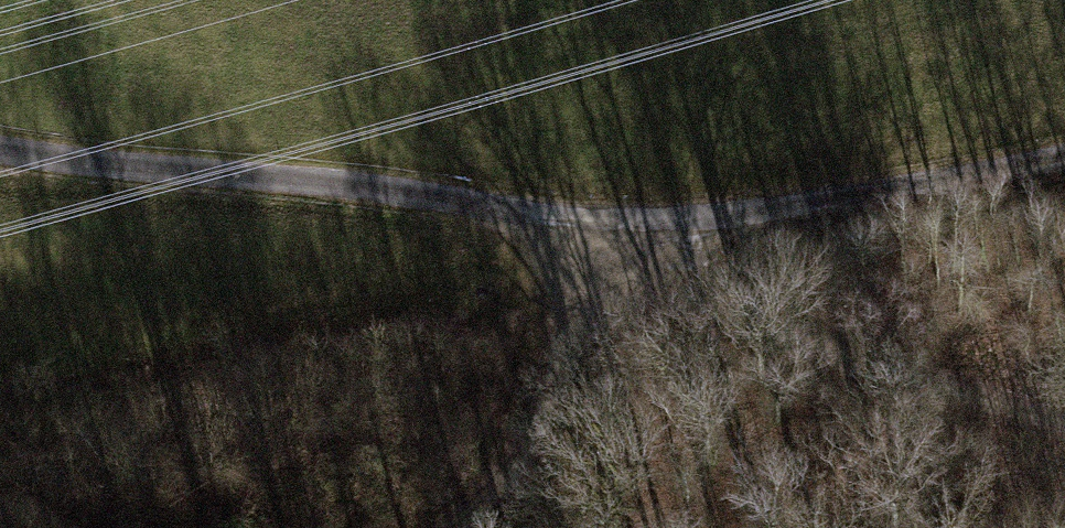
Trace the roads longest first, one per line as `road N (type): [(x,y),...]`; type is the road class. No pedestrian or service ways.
road 1 (unclassified): [(0,139),(391,189),(635,244),(1001,231),(1064,205)]
road 2 (track): [(1064,432),(916,387),(635,244),(518,463),(429,527)]

